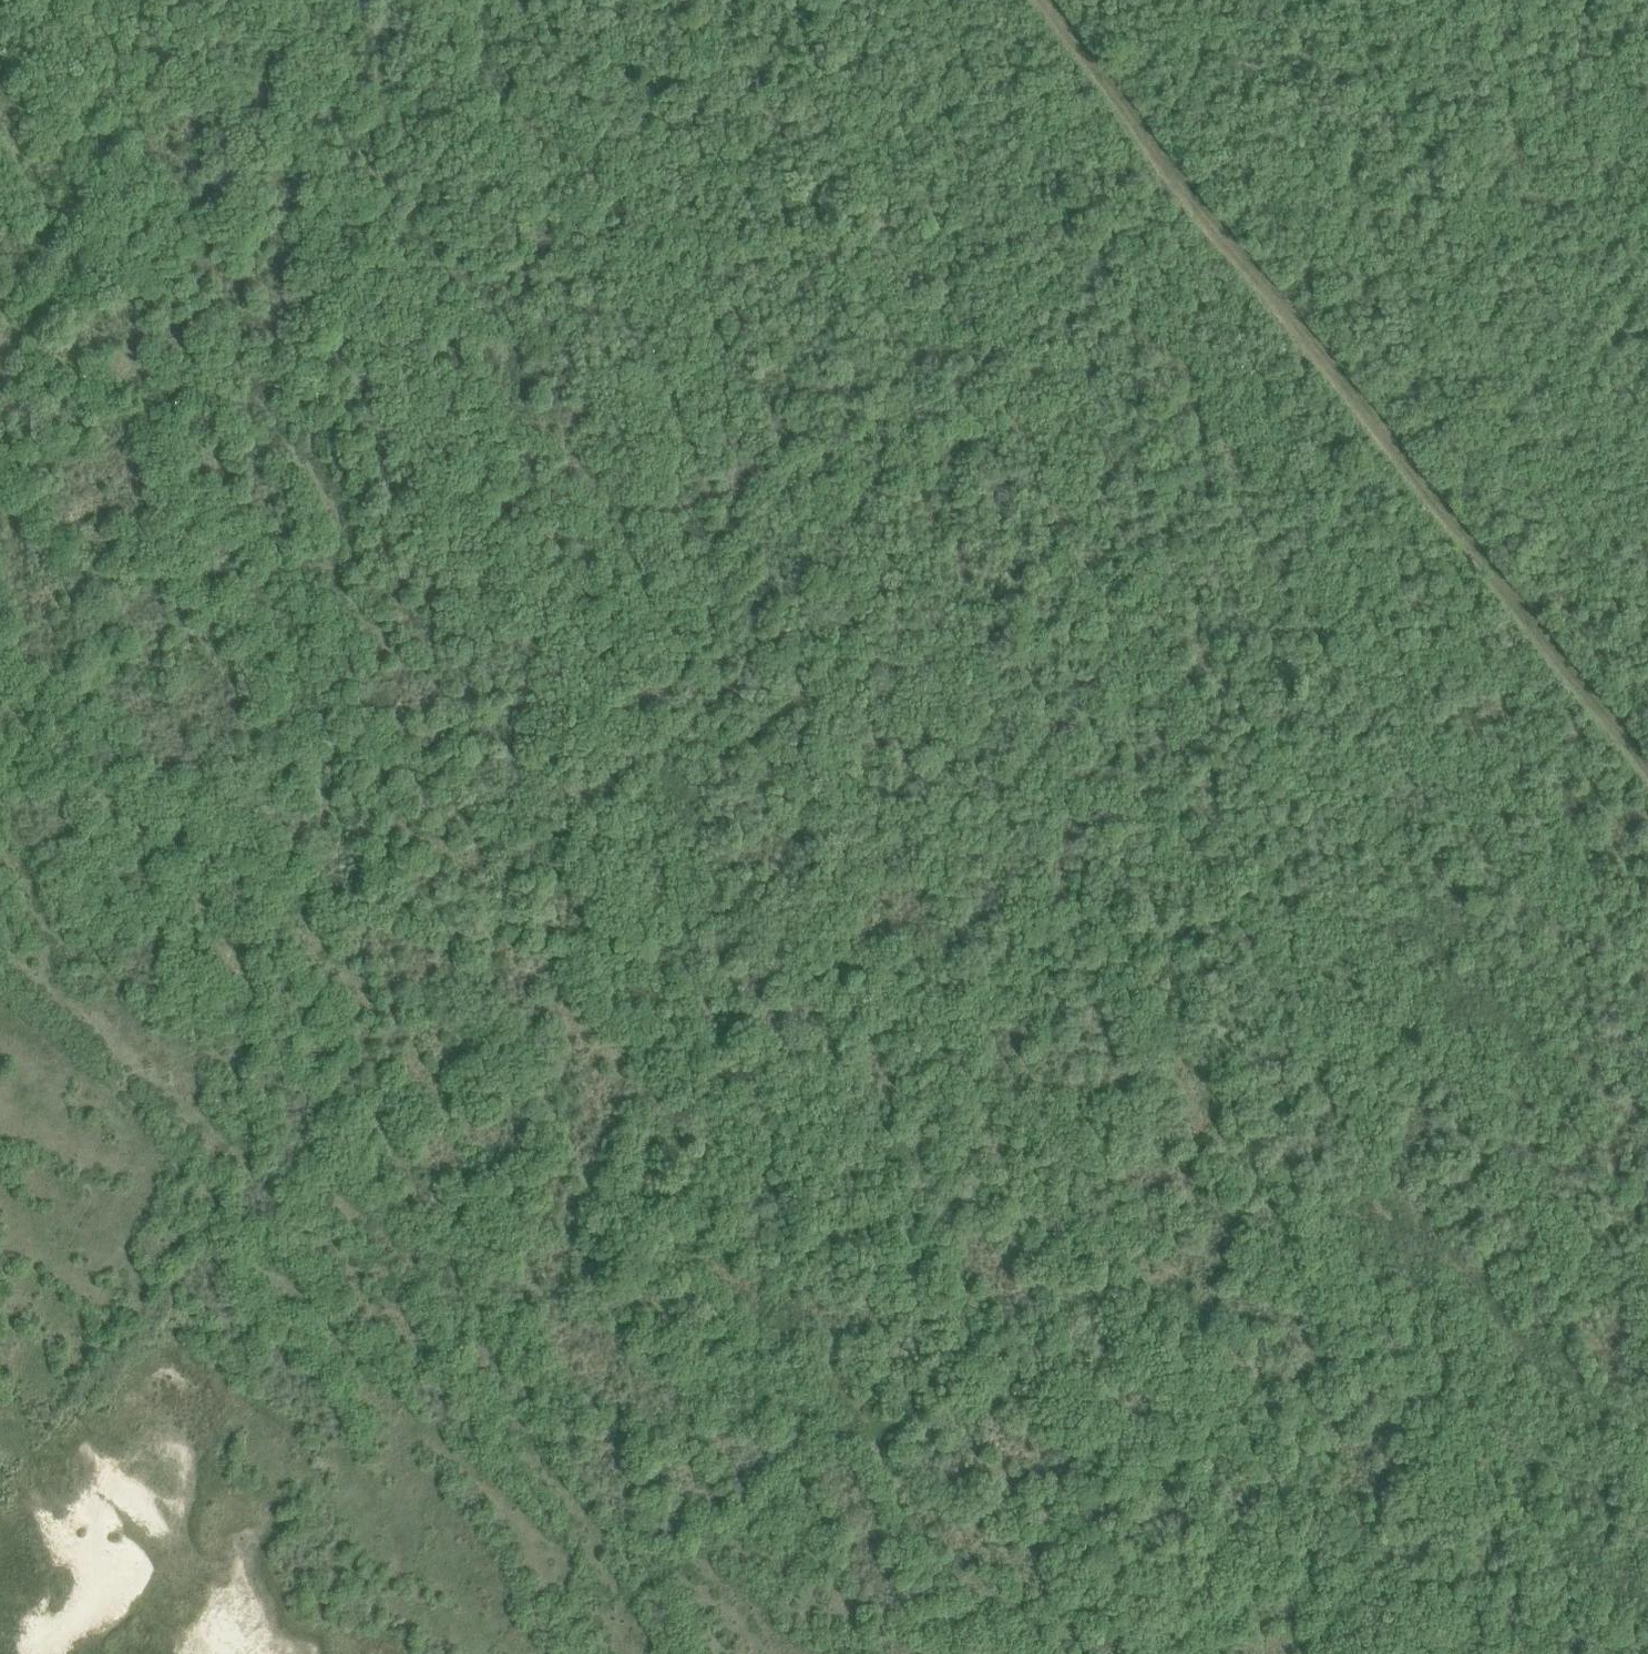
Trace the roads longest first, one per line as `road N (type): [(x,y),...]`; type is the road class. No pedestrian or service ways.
road 1 (track): [(1647,753),(1330,364),(1056,0)]

